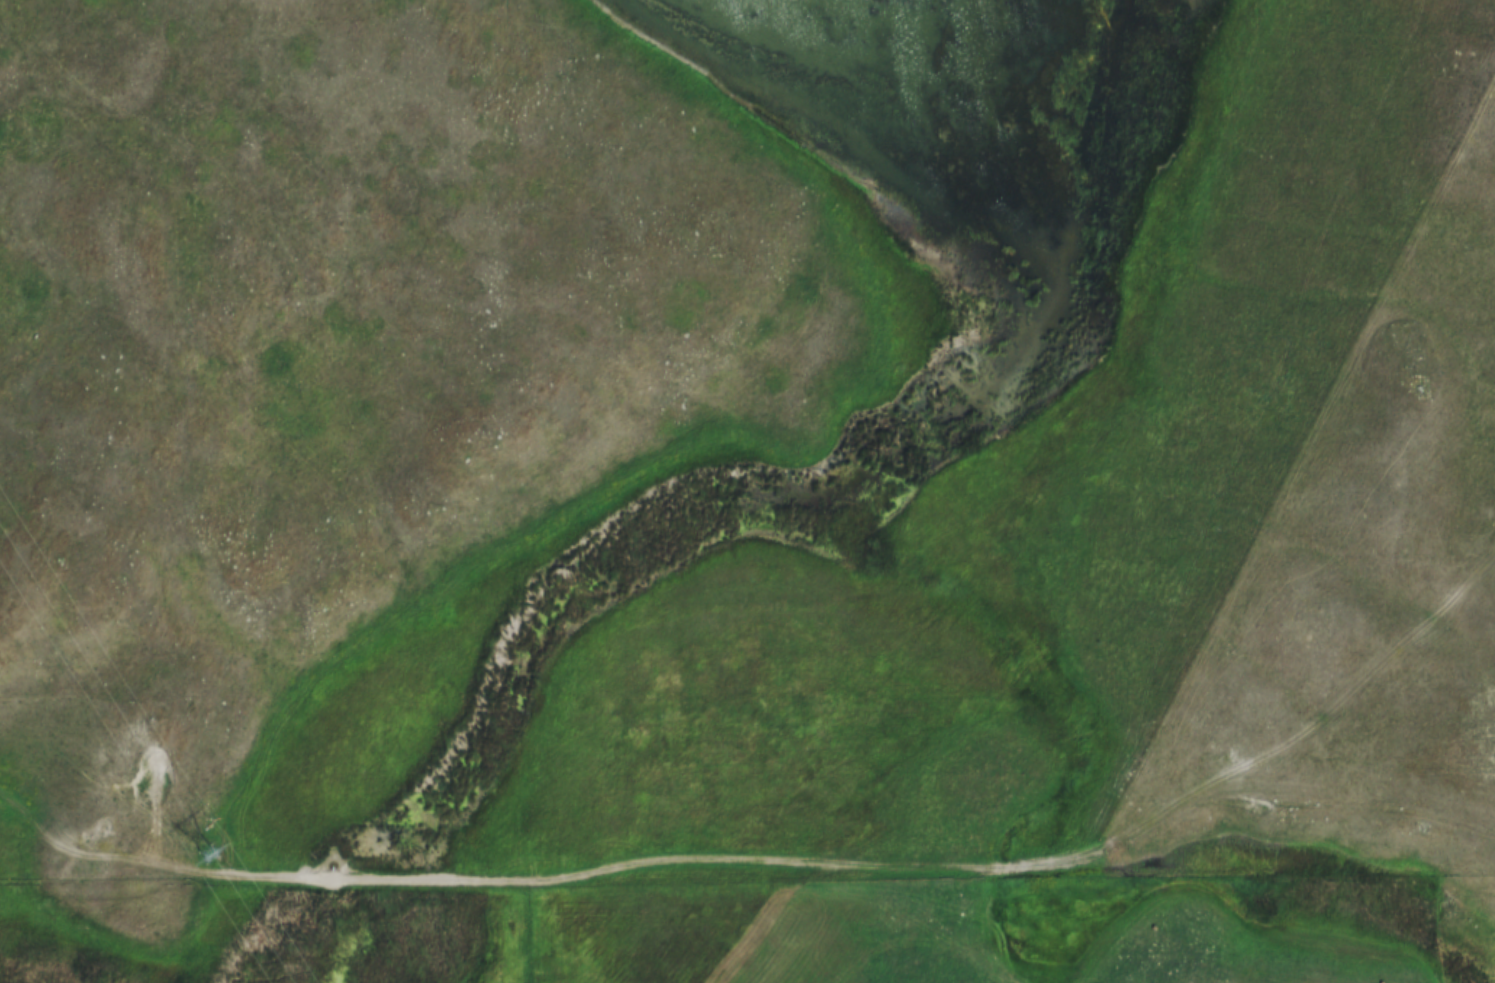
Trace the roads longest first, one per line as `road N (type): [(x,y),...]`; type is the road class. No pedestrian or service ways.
road 1 (track): [(1494,735),(1218,783),(1111,854),(760,874),(247,879),(77,846),(0,783)]

